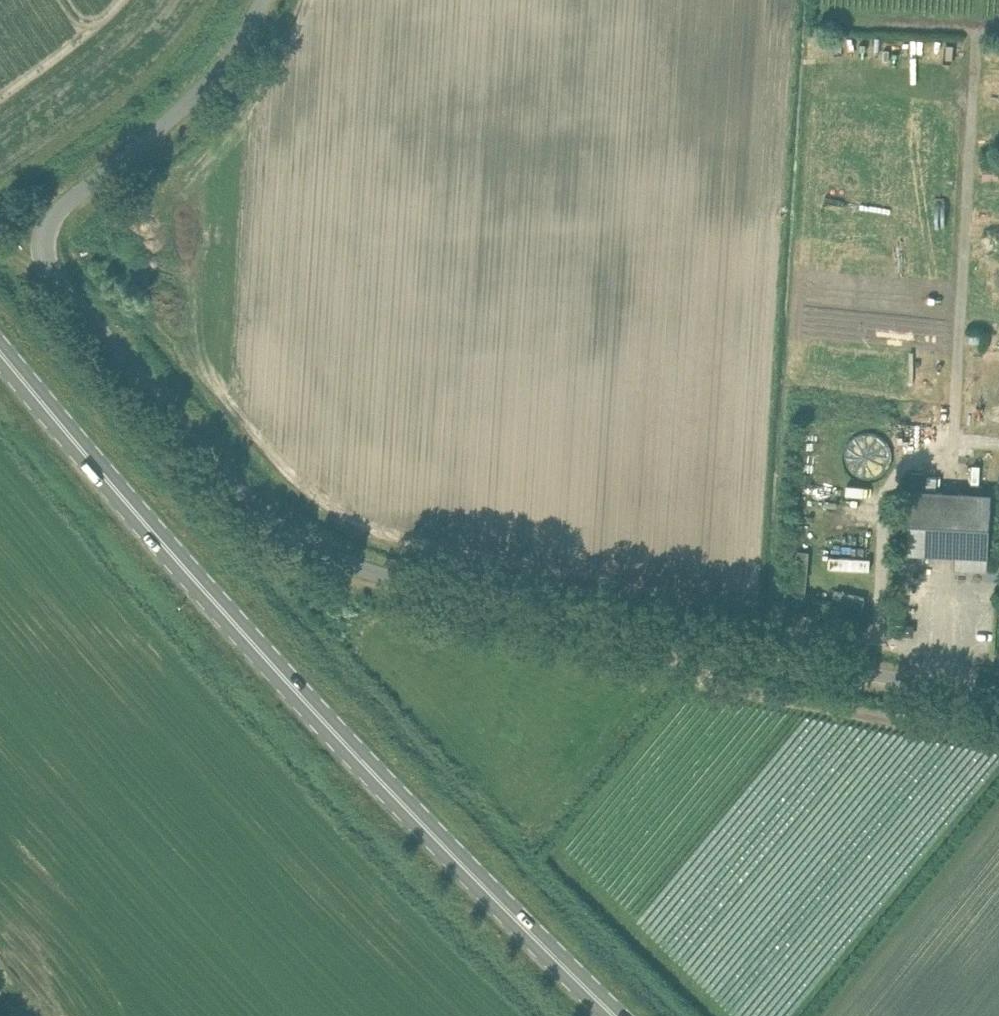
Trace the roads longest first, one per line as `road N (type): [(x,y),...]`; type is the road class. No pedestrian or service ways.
road 1 (unclassified): [(998,697),(393,580),(327,555),(265,513),(49,272),(44,247),(62,207),(218,71),(262,0)]
road 2 (secondary): [(618,1015),(416,816),(0,346)]

